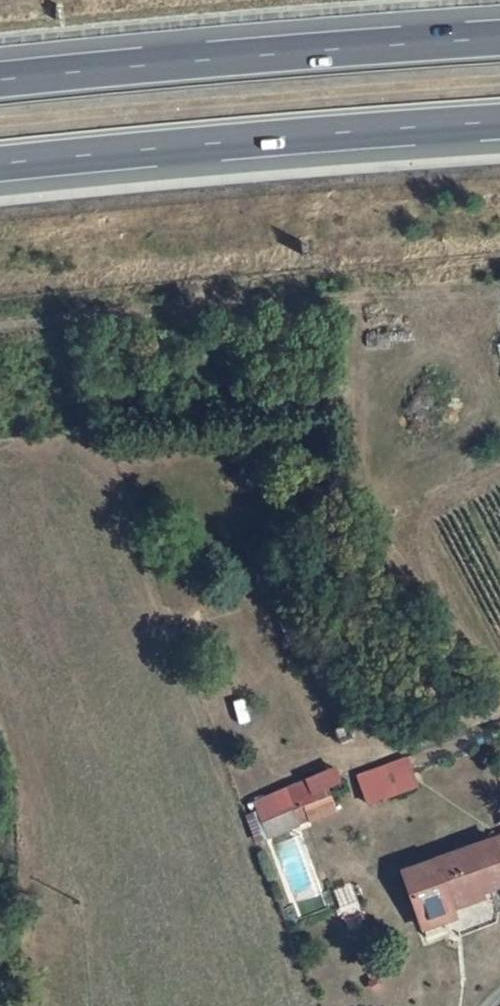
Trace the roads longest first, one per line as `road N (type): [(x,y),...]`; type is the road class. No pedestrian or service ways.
road 1 (motorway): [(0,168),(499,126)]
road 2 (motorway): [(499,40),(0,74)]
road 3 (track): [(499,704),(391,533)]

